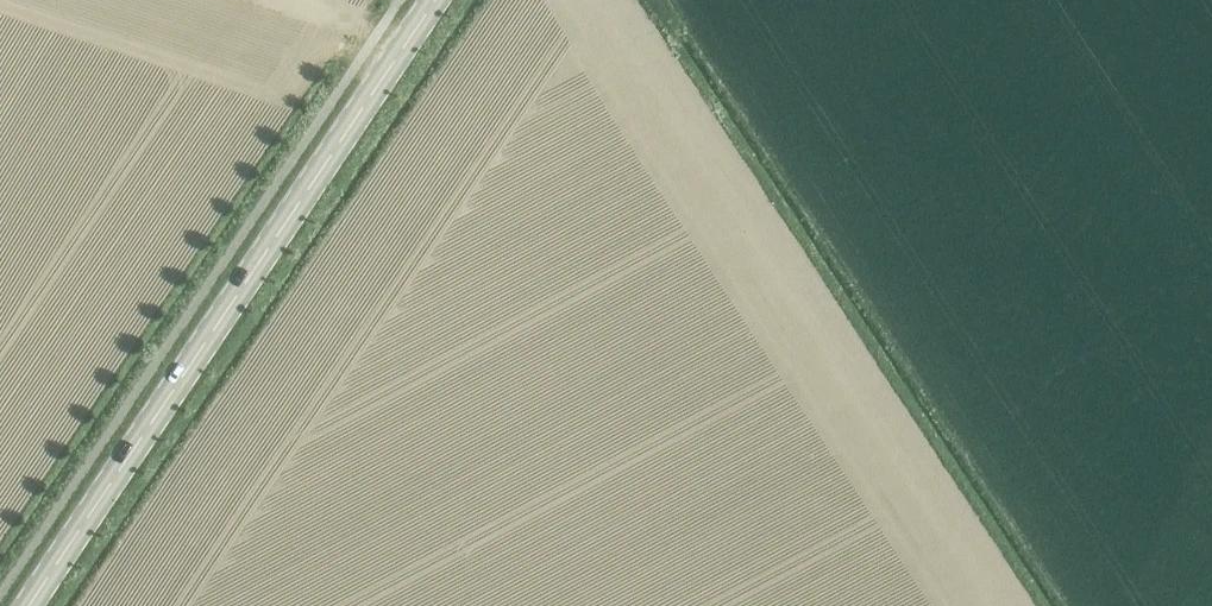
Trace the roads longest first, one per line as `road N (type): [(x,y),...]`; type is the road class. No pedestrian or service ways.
road 1 (secondary): [(30,605),(436,0)]

